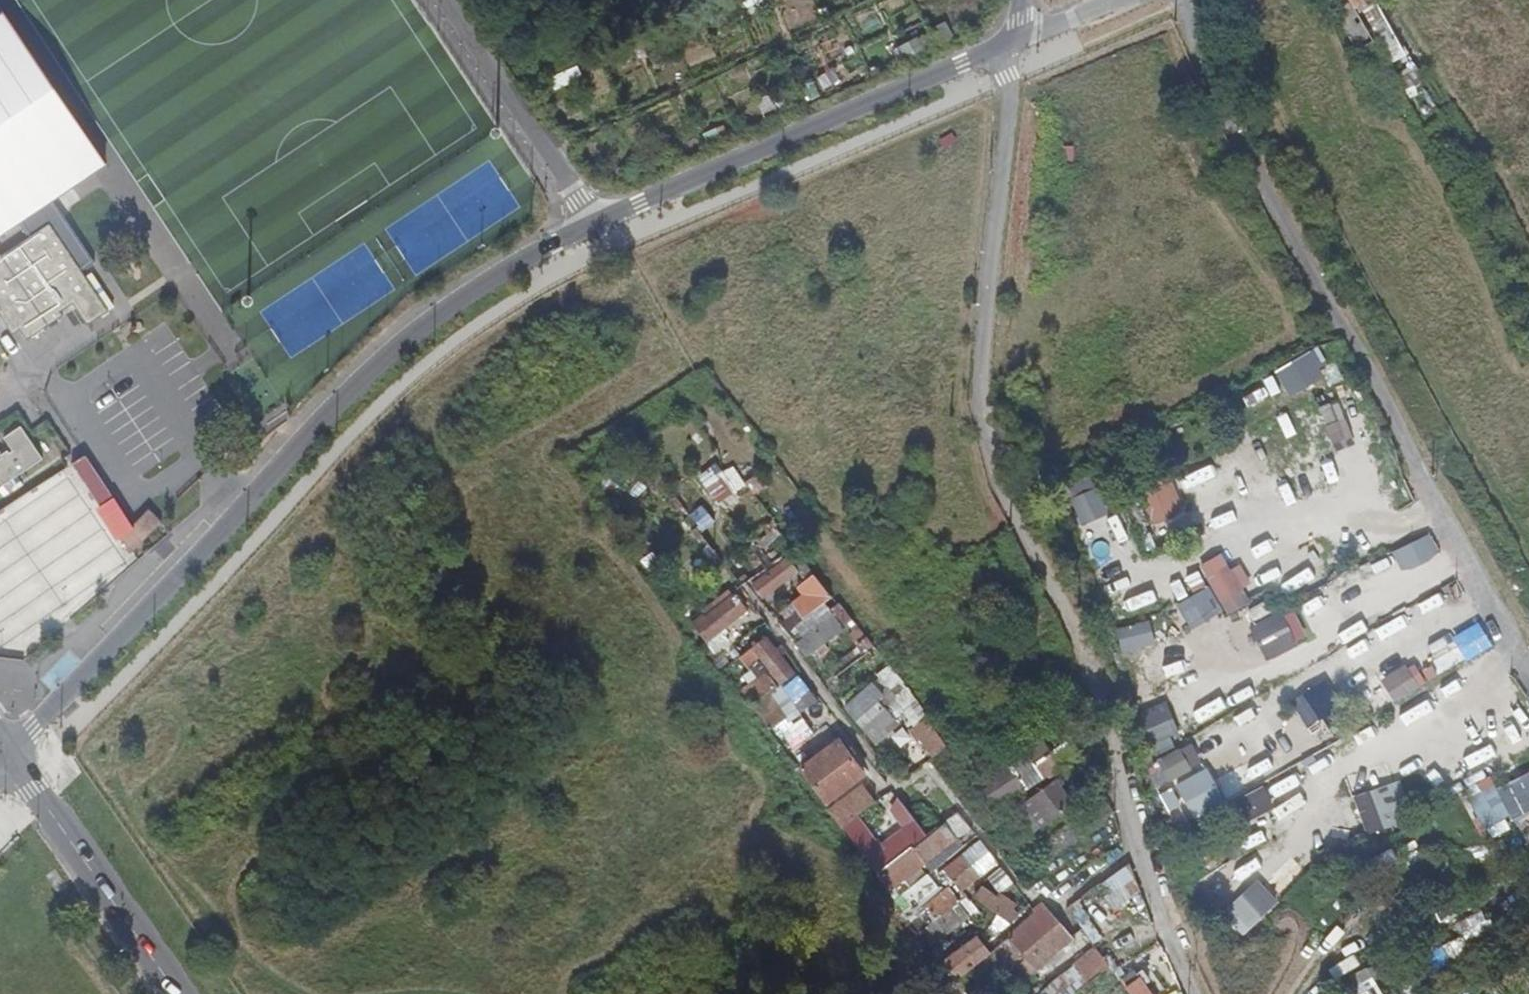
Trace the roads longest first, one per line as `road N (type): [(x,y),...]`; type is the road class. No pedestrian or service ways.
road 1 (unclassified): [(4,747),(45,715),(351,389),(466,297),(591,223)]
road 2 (unclassified): [(591,223),(1019,39)]
road 3 (tertiary): [(4,747),(175,993)]
road 4 (residential): [(447,0),(591,223)]

